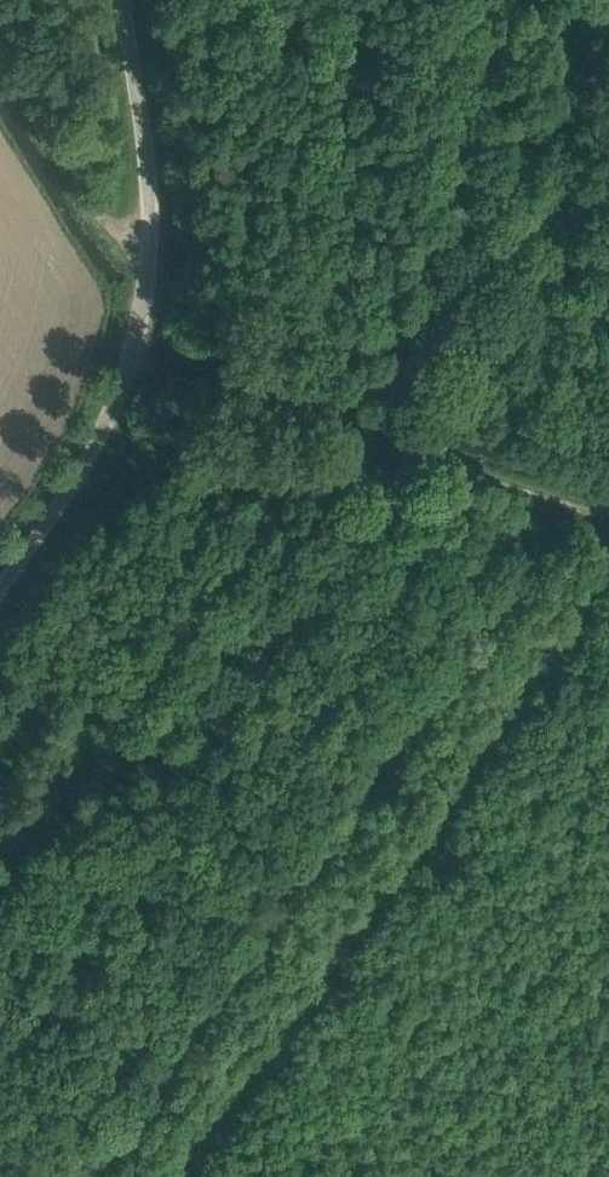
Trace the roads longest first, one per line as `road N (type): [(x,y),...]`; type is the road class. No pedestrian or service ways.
road 1 (unclassified): [(0,603),(85,486),(139,357),(152,281),(155,162),(135,0)]

